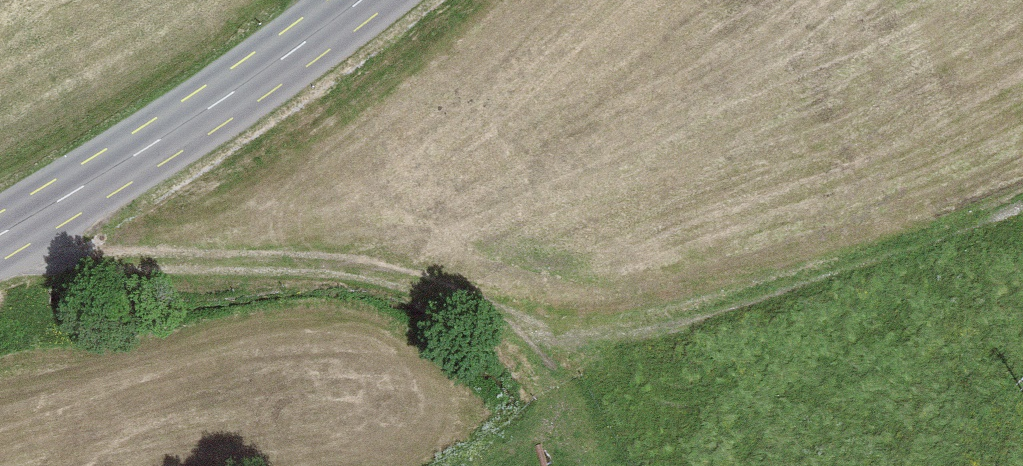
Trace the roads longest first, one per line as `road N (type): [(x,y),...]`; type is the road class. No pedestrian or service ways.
road 1 (track): [(0,244),(60,260),(190,268),(325,261),(466,303),(548,346),(555,408),(506,452),(475,465)]
road 2 (track): [(548,346),(717,309),(1022,194)]
road 3 (secondary): [(0,233),(296,49),(358,0)]

